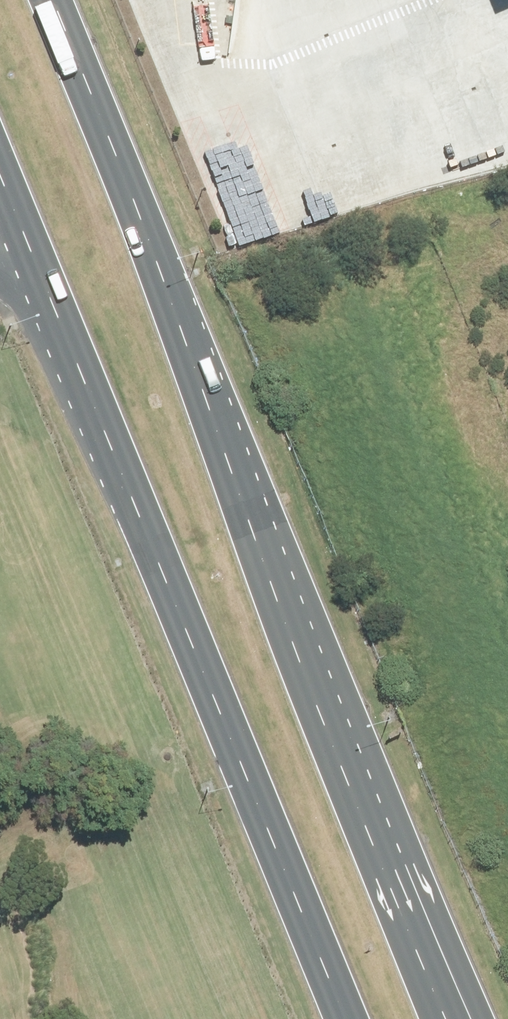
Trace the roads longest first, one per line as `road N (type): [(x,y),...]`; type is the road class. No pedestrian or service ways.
road 1 (primary): [(46,0),(448,1018)]
road 2 (primary): [(355,1018),(0,173)]

